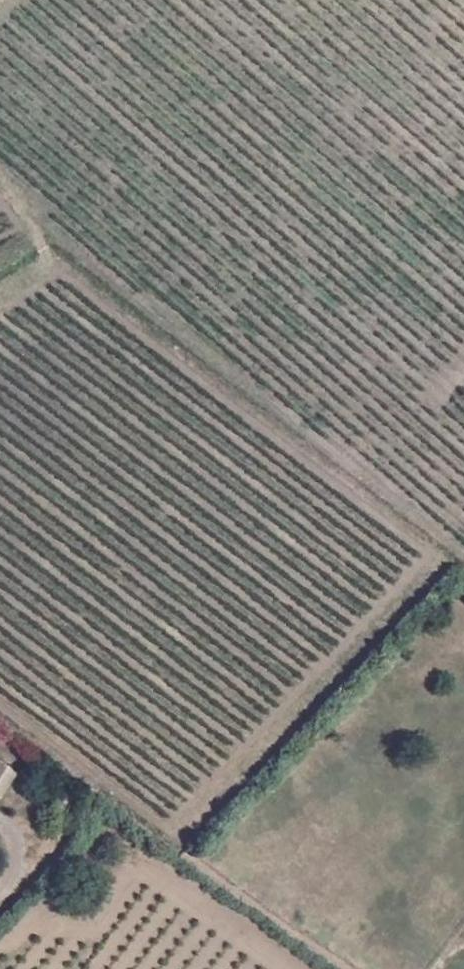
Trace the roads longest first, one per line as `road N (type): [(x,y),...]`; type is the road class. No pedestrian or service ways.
road 1 (track): [(444,543),(176,840),(0,712)]
road 2 (track): [(0,169),(63,254),(463,557)]

